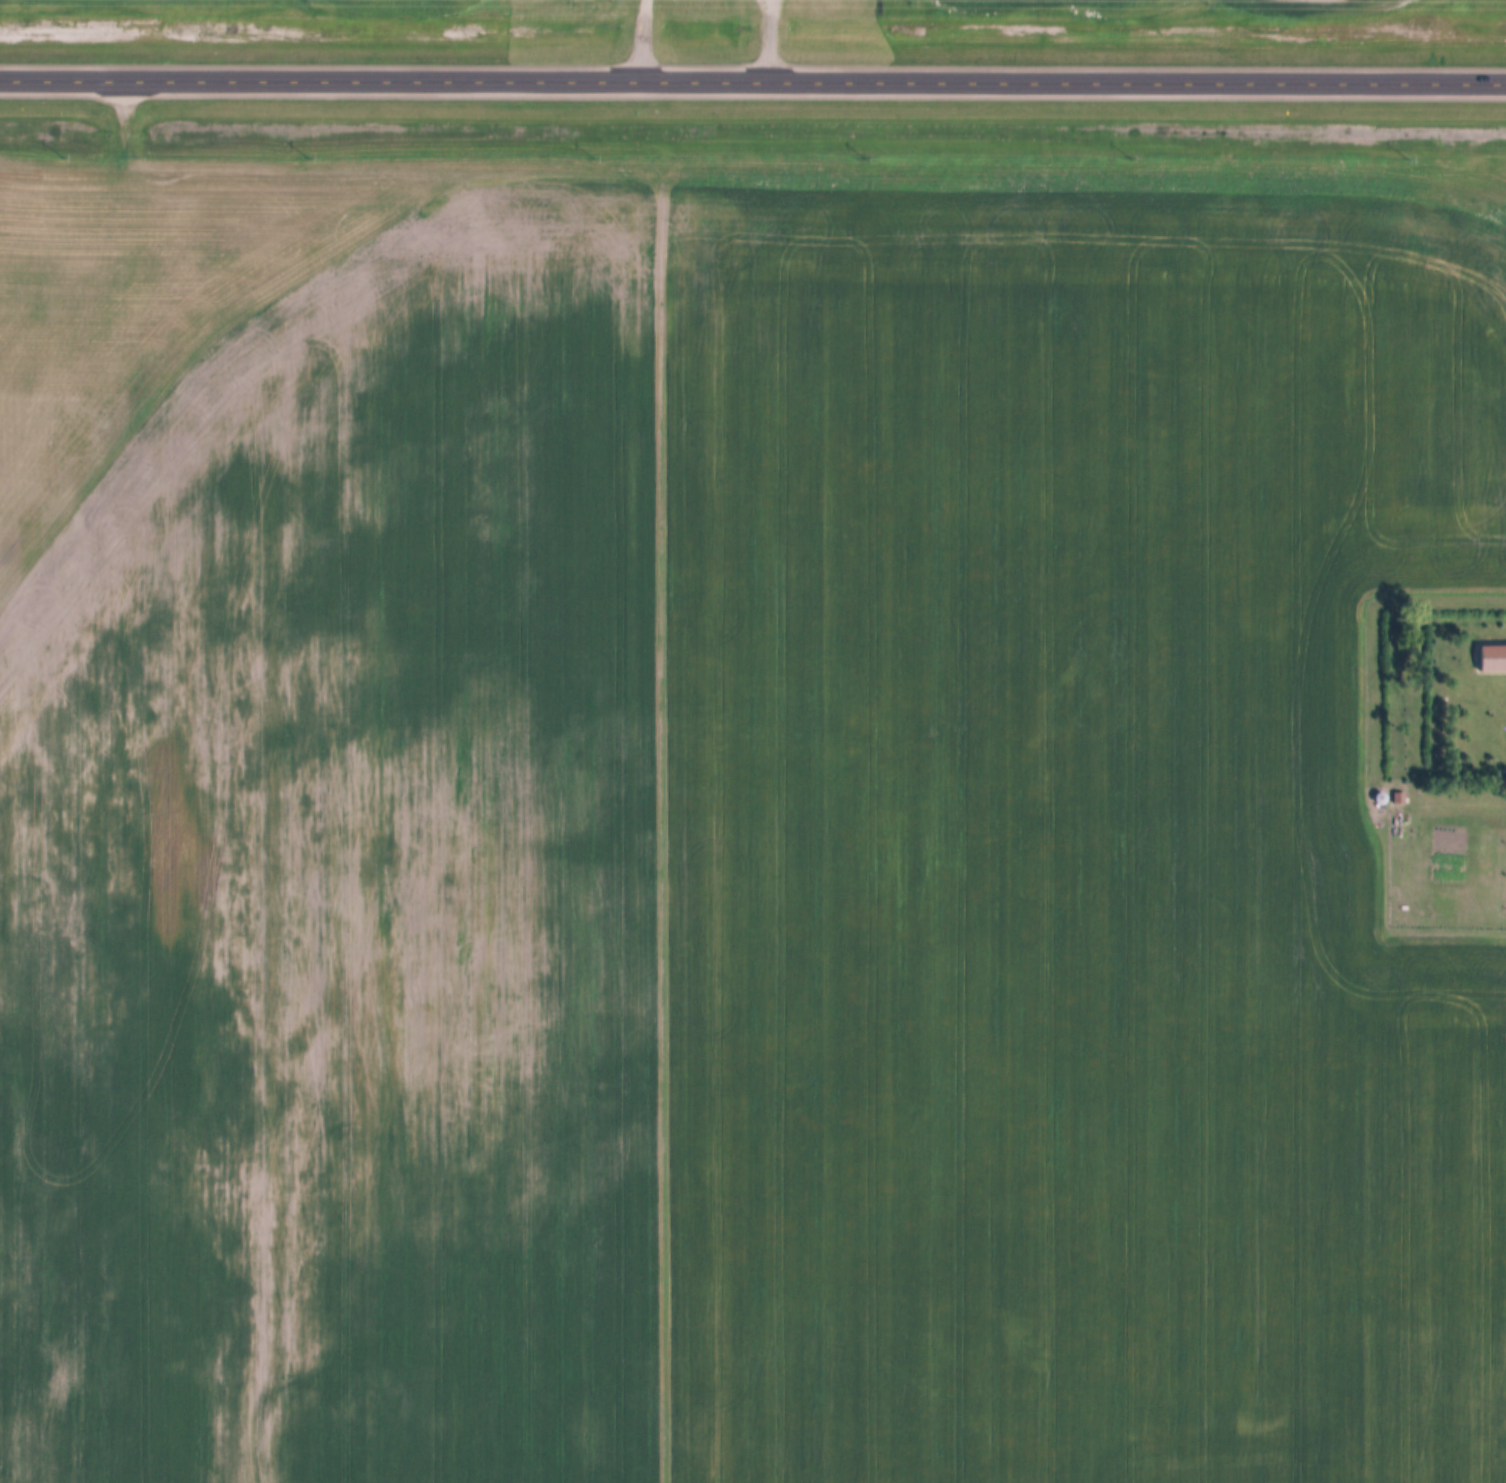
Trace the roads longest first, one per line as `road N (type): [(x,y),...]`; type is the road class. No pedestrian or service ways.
road 1 (primary): [(1505,84),(0,84)]

